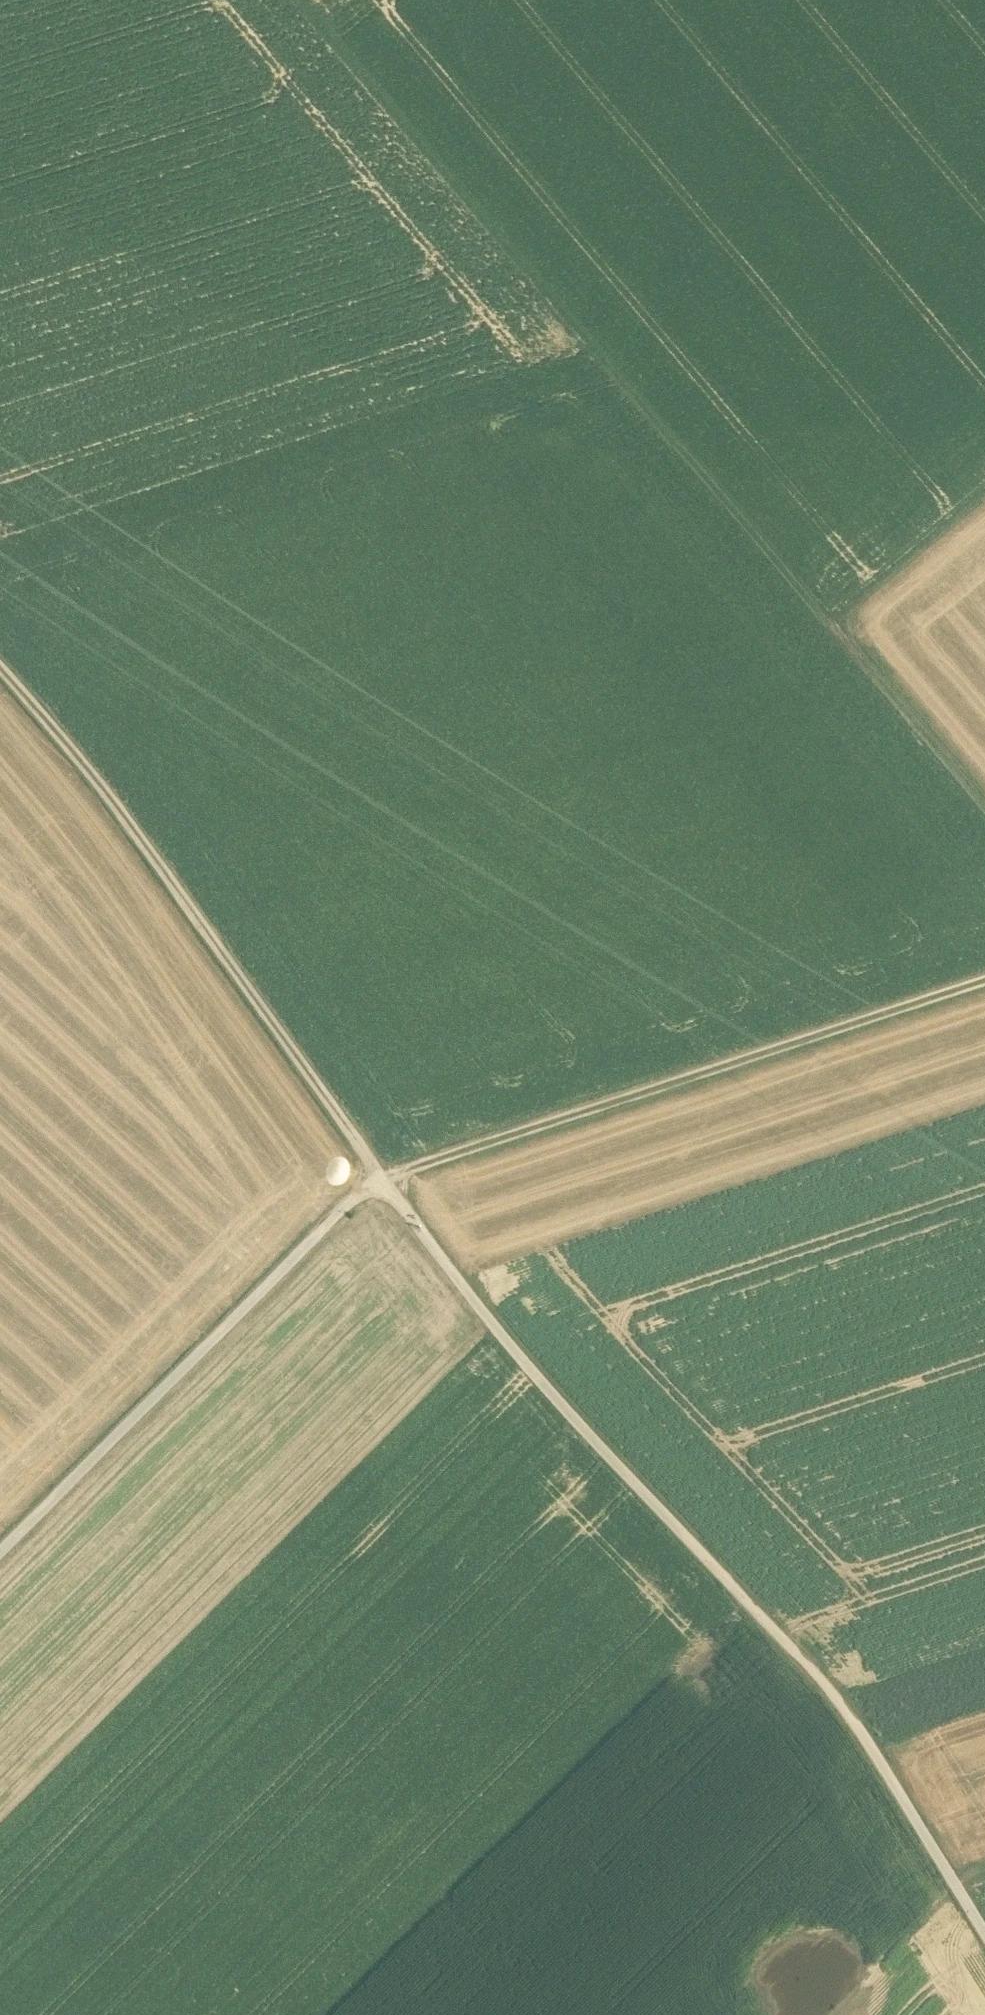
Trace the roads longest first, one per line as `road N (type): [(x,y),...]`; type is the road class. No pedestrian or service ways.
road 1 (track): [(984,521),(844,640),(306,0)]
road 2 (track): [(984,1940),(844,1712),(545,1394),(383,1181)]
road 3 (track): [(383,1181),(106,798),(0,678)]
road 4 (track): [(984,984),(383,1181)]
road 5 (track): [(383,1181),(344,1209),(0,1554)]
road 6 (track): [(844,640),(984,810)]

